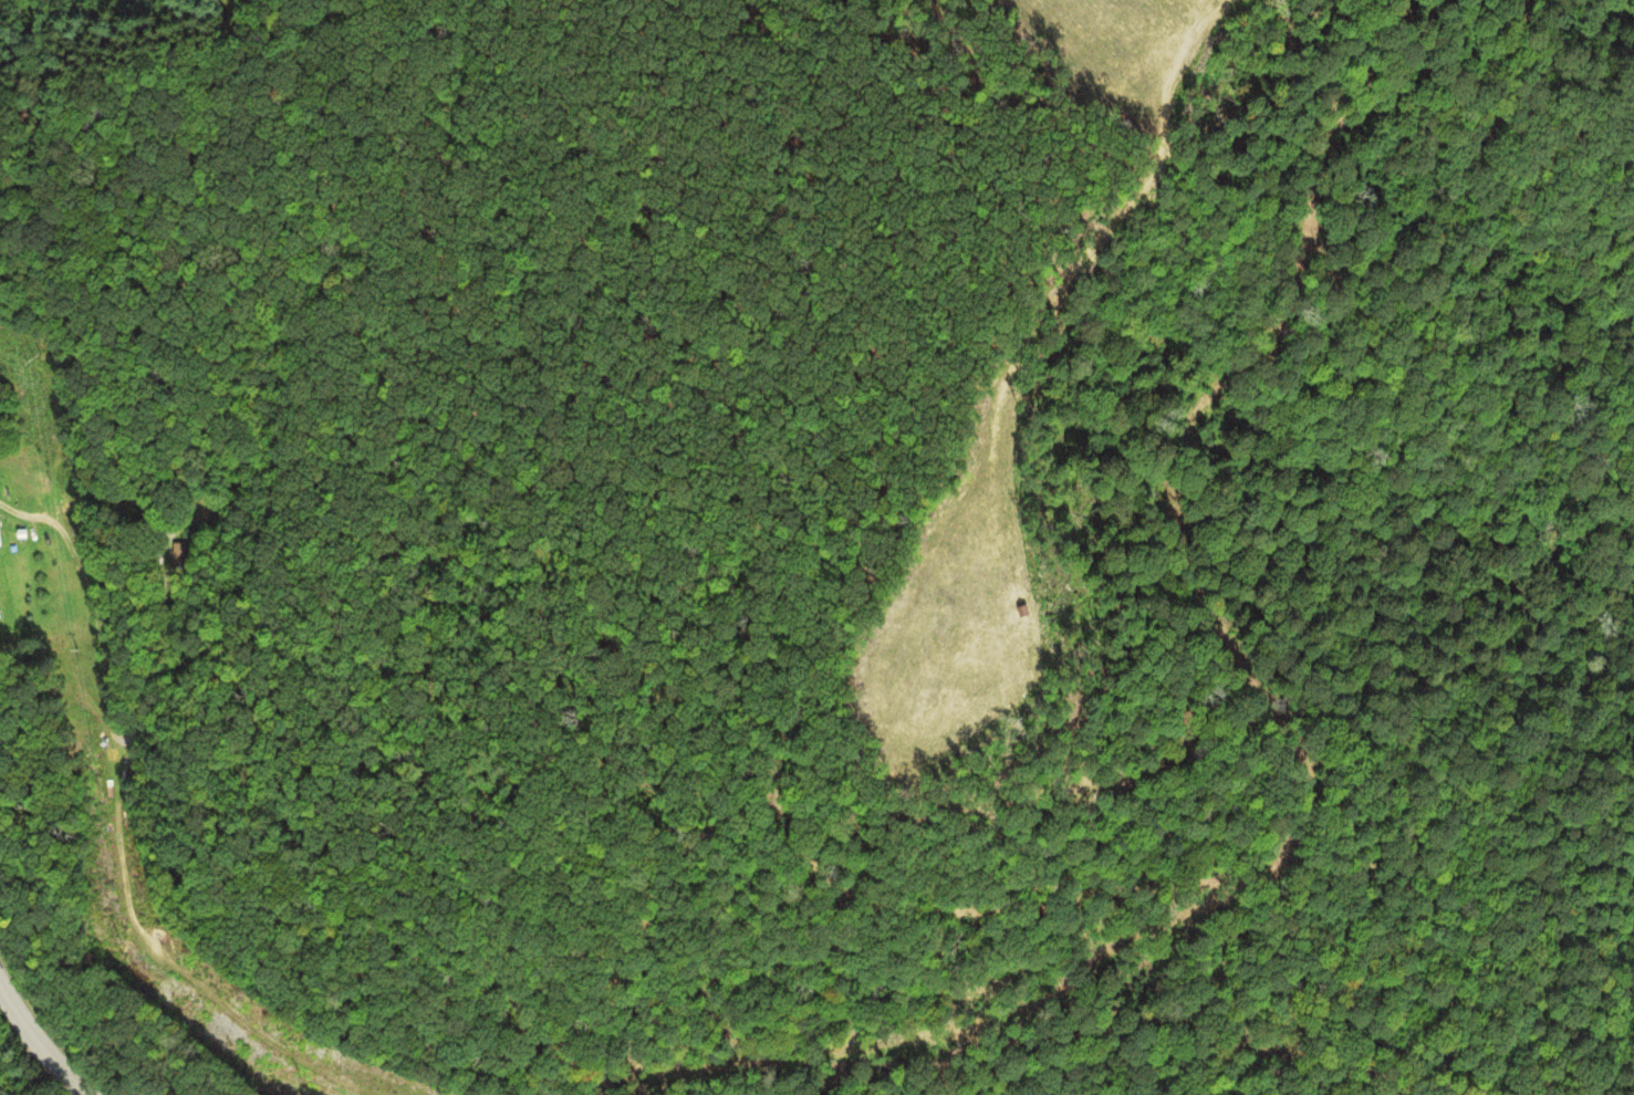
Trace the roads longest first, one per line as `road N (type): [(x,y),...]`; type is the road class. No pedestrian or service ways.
road 1 (tertiary): [(94,1094),(37,1042),(0,993)]

